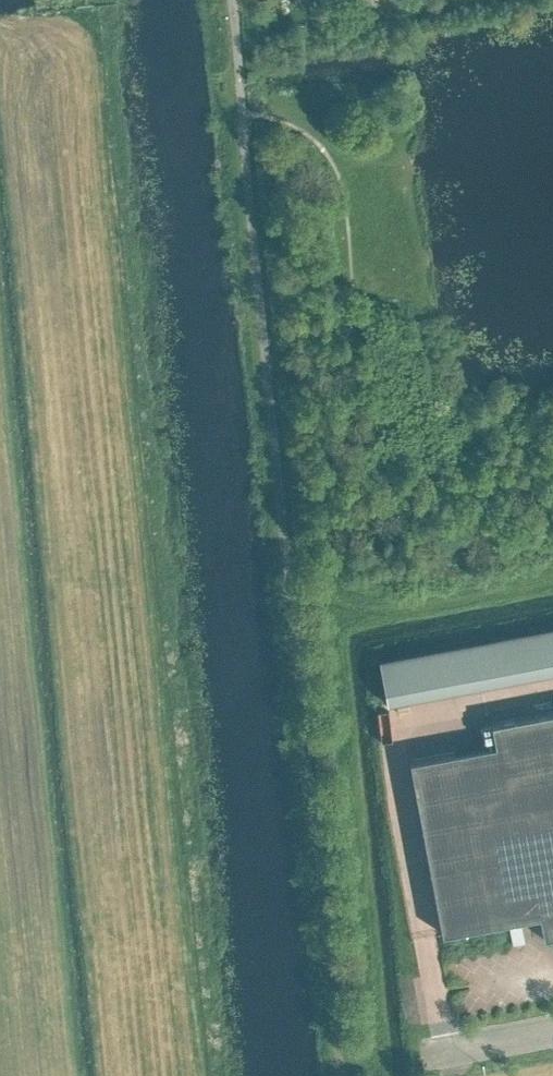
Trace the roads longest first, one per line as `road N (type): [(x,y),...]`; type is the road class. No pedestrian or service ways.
road 1 (unclassified): [(426,1055),(552,1031)]

